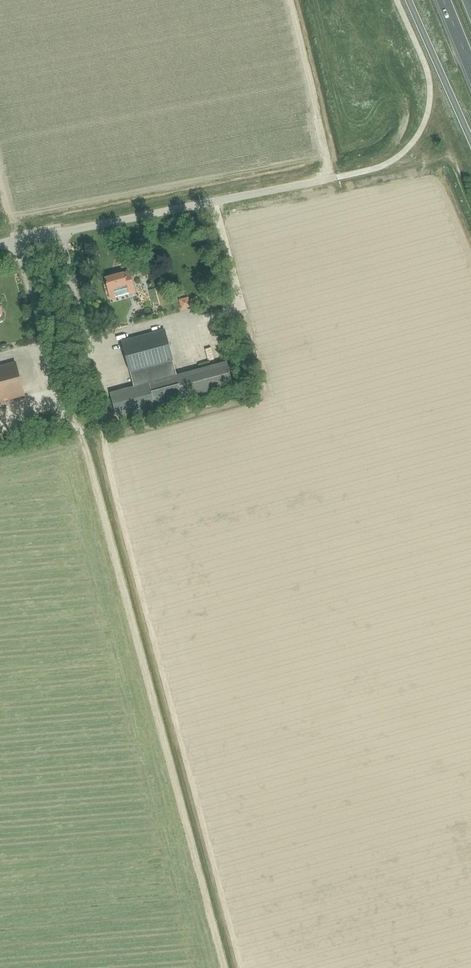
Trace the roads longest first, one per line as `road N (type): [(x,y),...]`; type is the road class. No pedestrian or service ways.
road 1 (unclassified): [(336,177),(0,245)]
road 2 (trunk): [(408,0),(470,141)]

